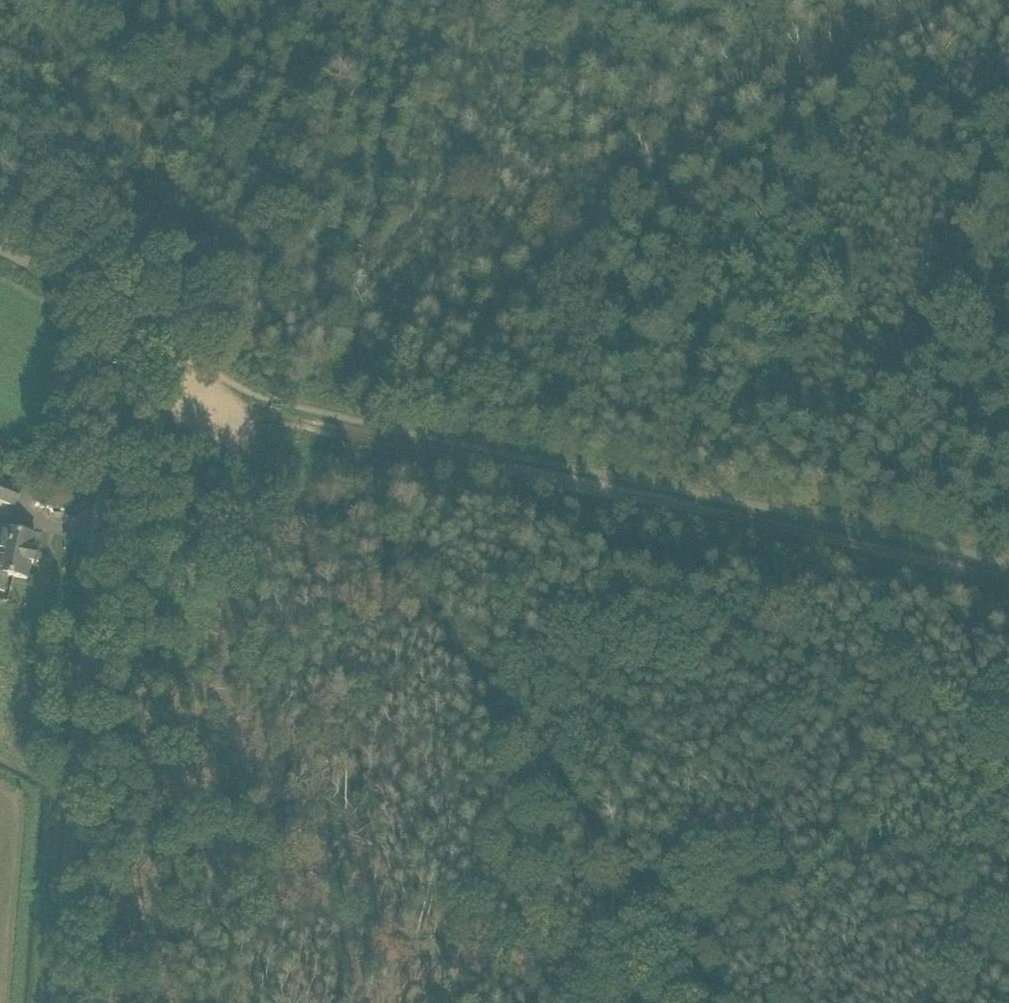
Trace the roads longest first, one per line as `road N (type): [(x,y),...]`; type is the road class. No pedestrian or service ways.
road 1 (unclassified): [(47,1002),(127,318),(0,248)]
road 2 (track): [(294,421),(1008,581)]
road 3 (track): [(146,335),(251,408)]

